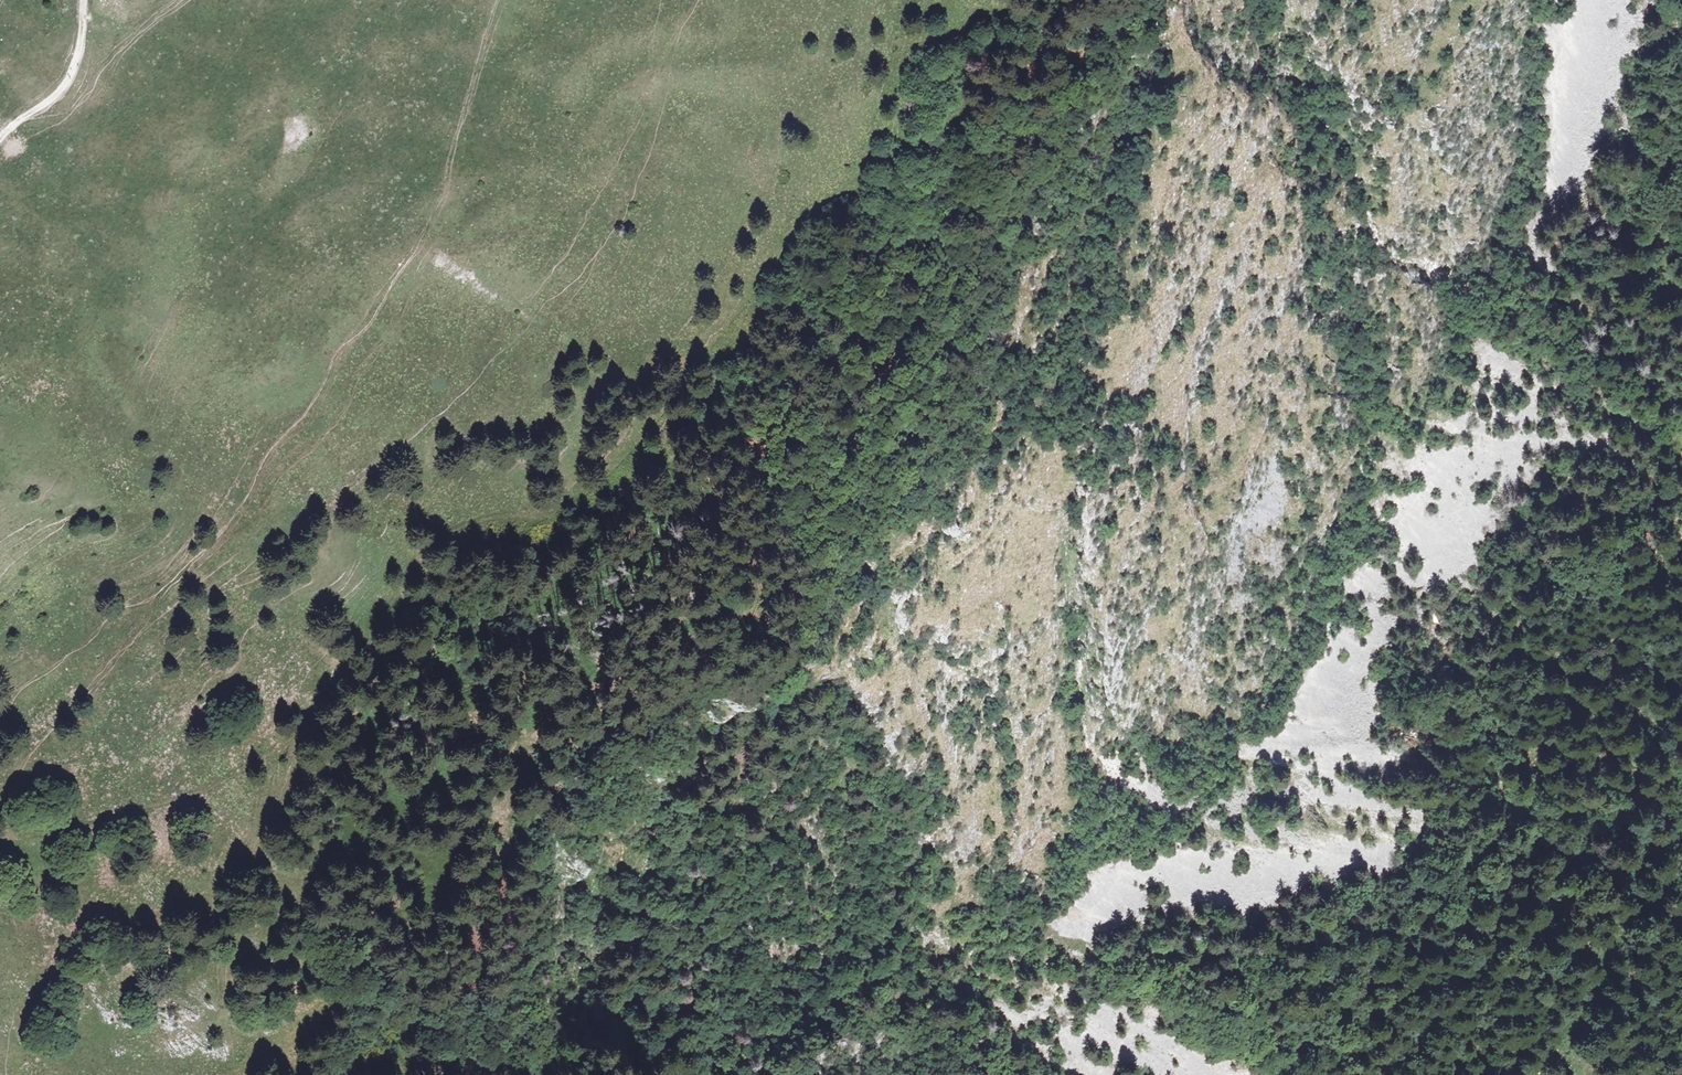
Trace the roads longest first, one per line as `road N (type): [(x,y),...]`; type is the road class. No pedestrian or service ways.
road 1 (track): [(0,841),(183,800),(218,783),(301,729),(424,553),(455,529),(522,519)]
road 2 (track): [(1681,884),(1590,1003),(1548,1074)]
road 3 (track): [(84,0),(81,42),(62,90),(0,139)]

